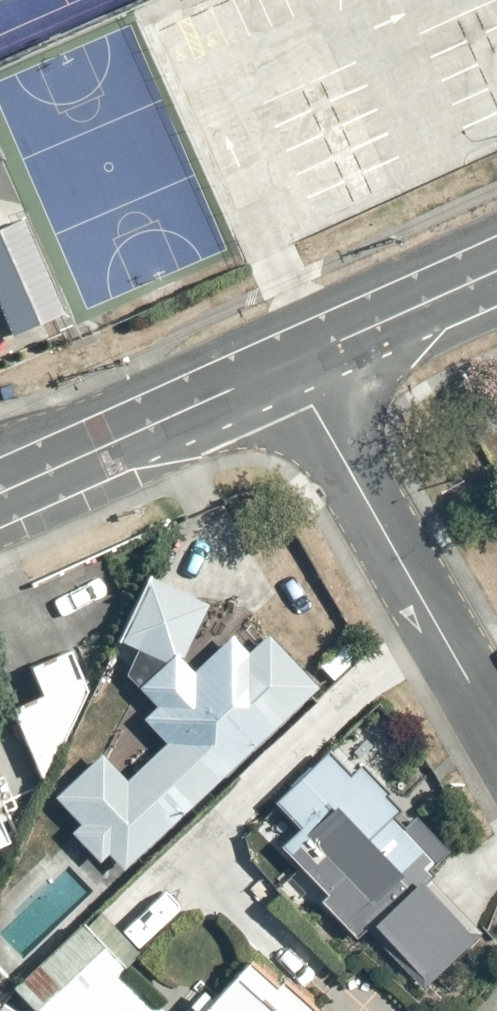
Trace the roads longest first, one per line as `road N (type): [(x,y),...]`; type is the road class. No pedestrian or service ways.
road 1 (residential): [(293,364),(496,726)]
road 2 (tertiary): [(0,495),(293,364)]
road 3 (tertiary): [(293,364),(496,273)]

